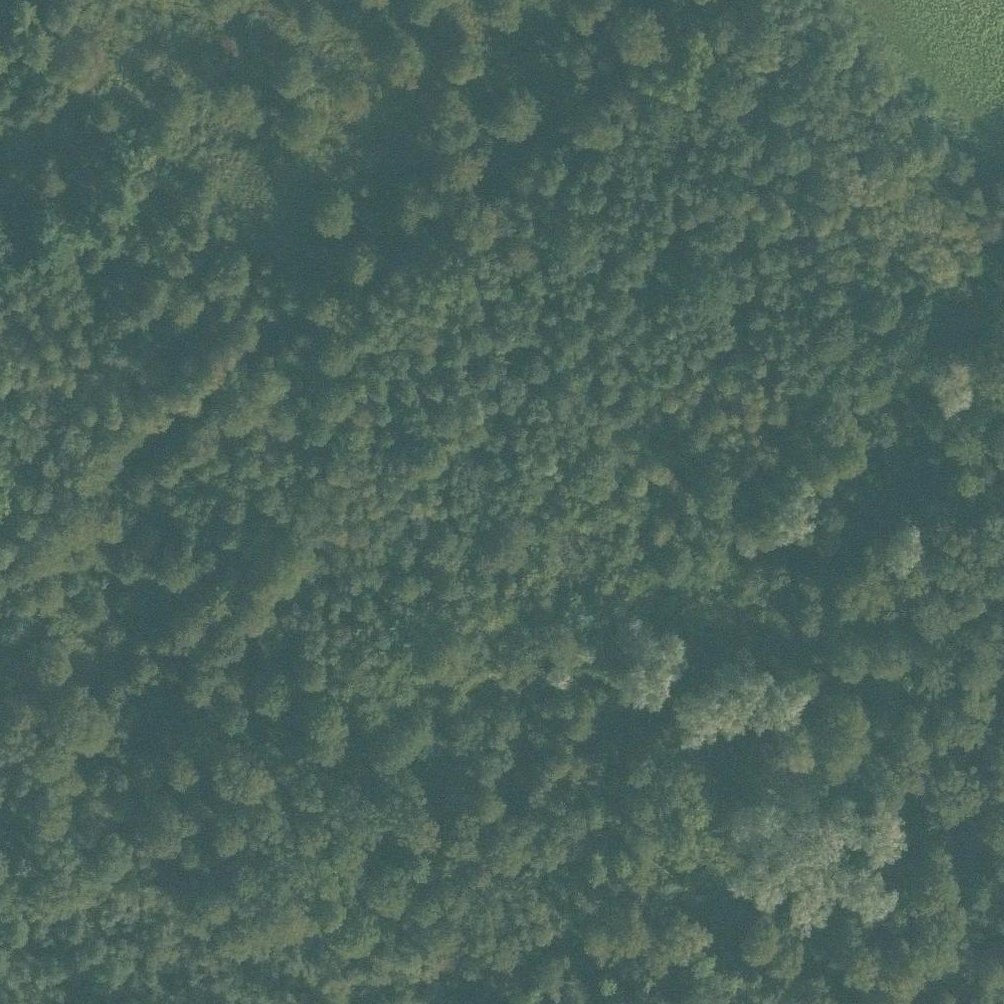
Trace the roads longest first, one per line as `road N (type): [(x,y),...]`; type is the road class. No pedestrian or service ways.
road 1 (track): [(156,429),(694,0)]
road 2 (track): [(395,798),(156,429)]
road 3 (track): [(0,552),(156,429)]

